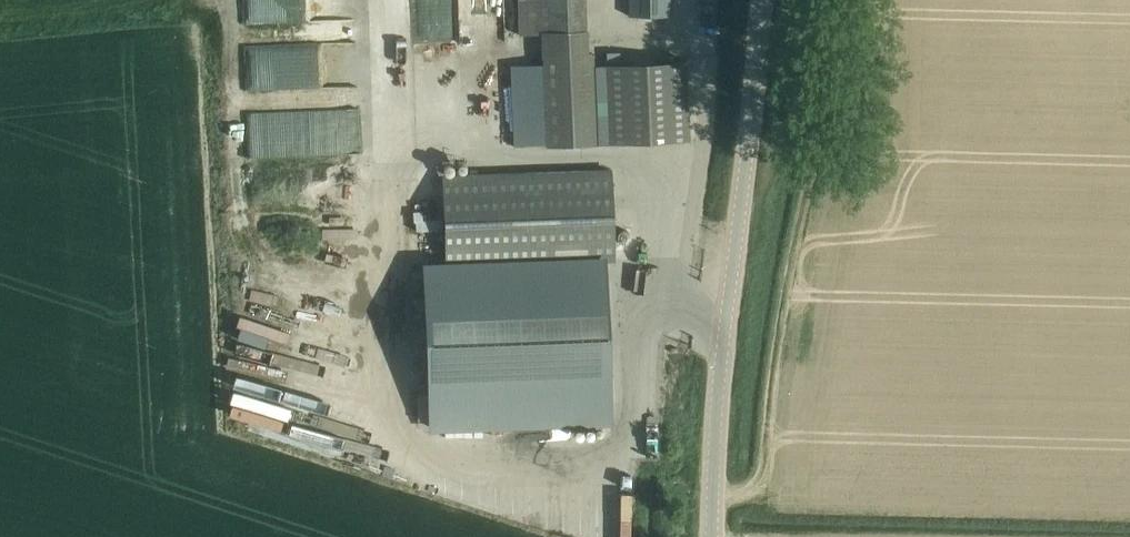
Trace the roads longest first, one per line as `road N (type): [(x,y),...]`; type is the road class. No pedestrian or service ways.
road 1 (tertiary): [(713,536),(721,363),(760,0)]

